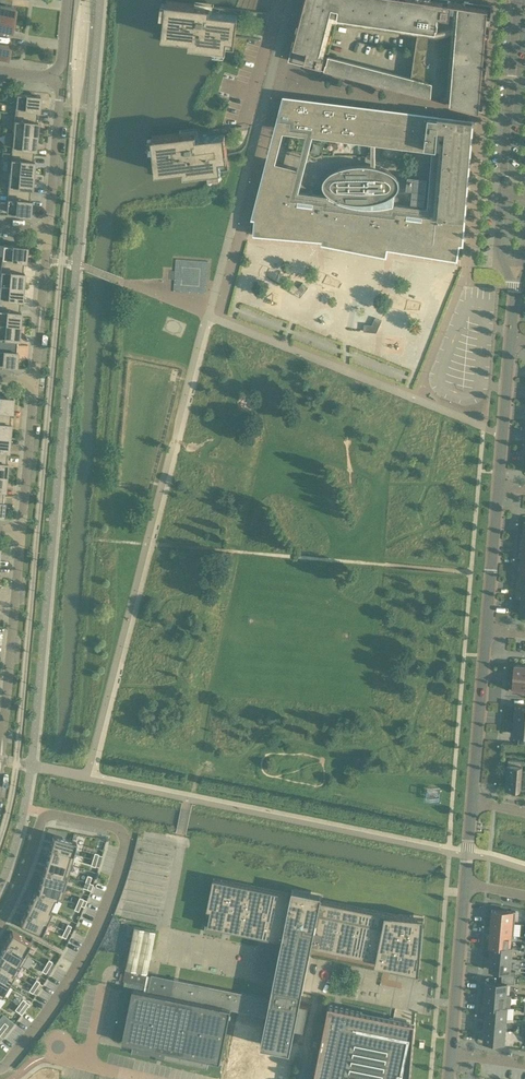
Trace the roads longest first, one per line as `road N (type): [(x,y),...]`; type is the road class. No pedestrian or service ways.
road 1 (residential): [(0,1067),(76,970),(111,895),(123,833),(47,816),(0,923)]
road 2 (residential): [(1,750),(21,535)]
road 3 (residential): [(517,0),(503,197)]
road 4 (residential): [(472,802),(485,629)]
road 5 (residential): [(452,1056),(464,886)]
road 6 (residential): [(47,233),(60,96),(50,78)]
road 7 (residential): [(21,535),(35,384)]
road 8 (residential): [(497,489),(511,341)]
road 9 (residential): [(485,629),(497,489)]

